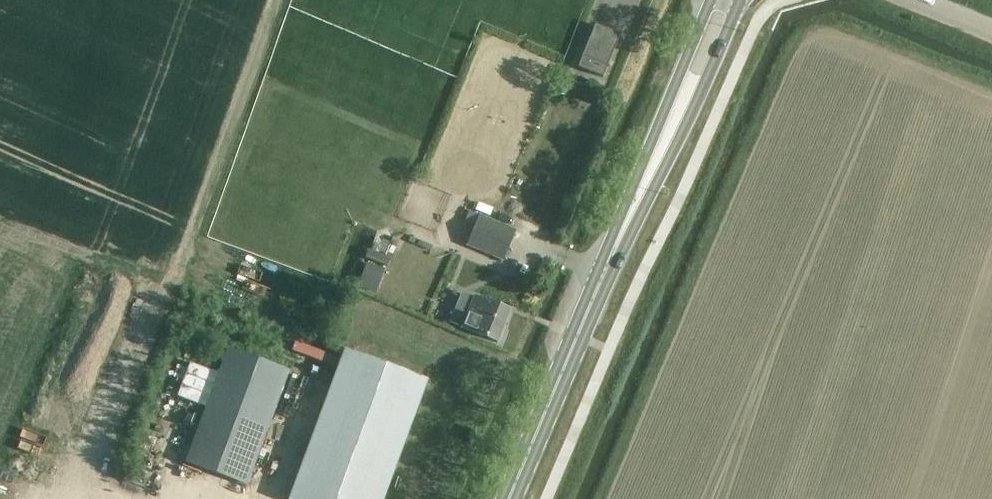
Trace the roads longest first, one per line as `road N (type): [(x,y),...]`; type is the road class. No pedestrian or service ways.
road 1 (secondary): [(509,498),(725,0)]

